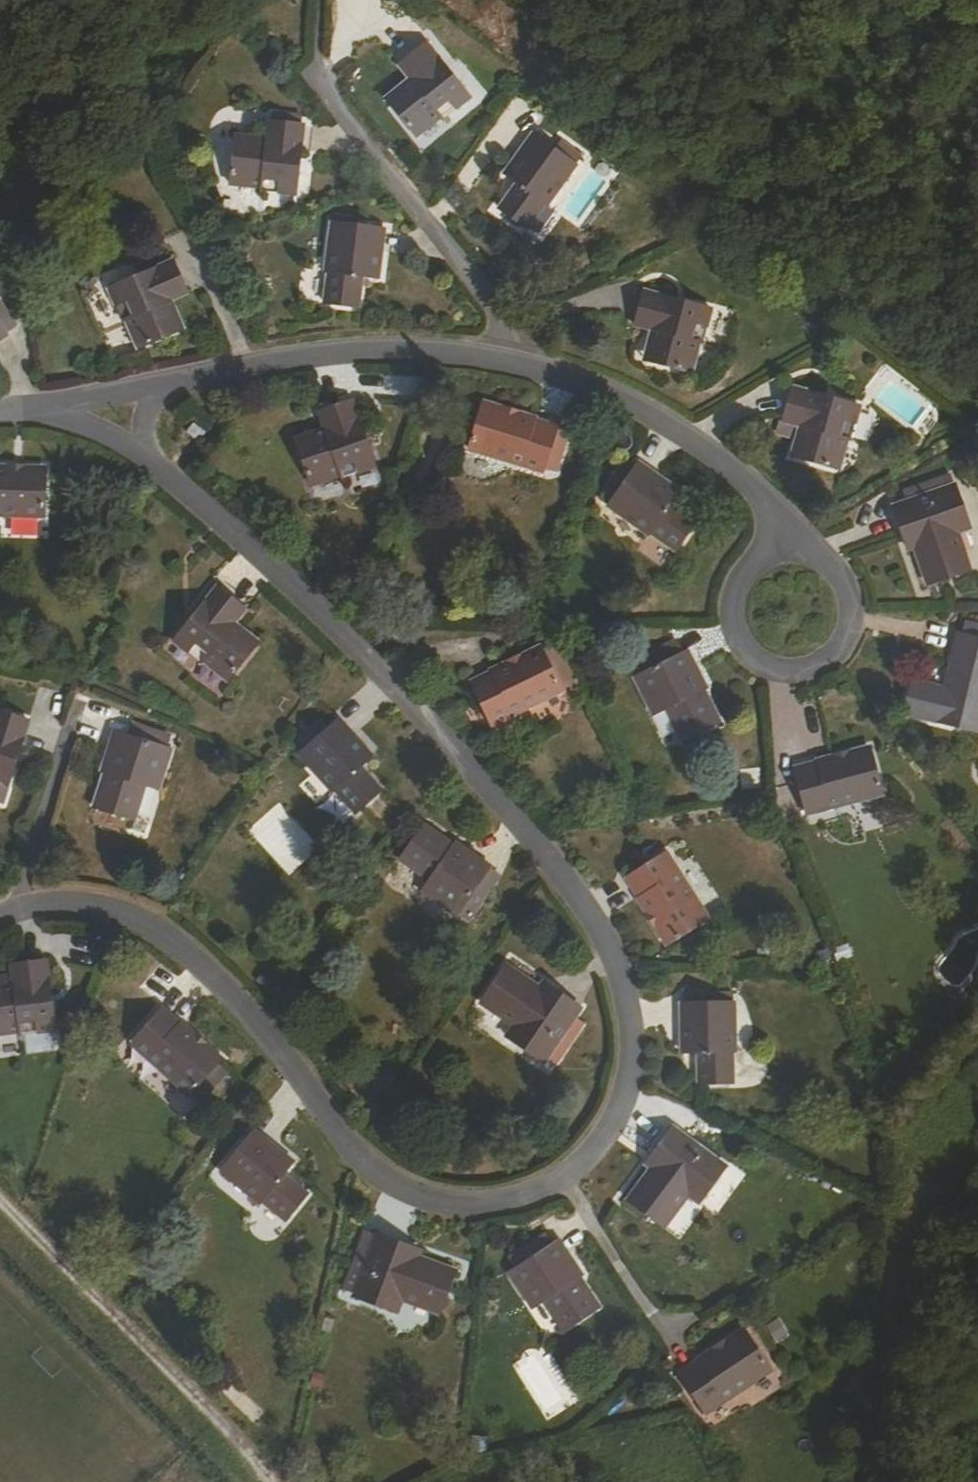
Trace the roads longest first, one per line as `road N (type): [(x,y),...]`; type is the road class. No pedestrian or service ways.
road 1 (residential): [(154,468),(266,562),(410,706),(561,874),(607,948),(628,1007),(633,1064),(621,1112),(587,1158),(541,1191),(472,1207),(410,1194),(357,1158),(241,1005),(168,939),(105,906),(19,907)]
road 2 (track): [(0,1223),(258,1481)]
road 3 (residential): [(782,551),(743,573),(730,628),(748,657),(796,674),(840,651),(853,614),(838,572),(801,551)]
road 4 (residential): [(503,363),(502,323),(328,95),(318,62)]
road 5 (residential): [(503,363),(607,395),(710,455),(749,485),(779,529),(782,551)]
road 6 (residential): [(164,386),(373,349),(503,363)]
road 7 (residential): [(19,907),(82,698)]

